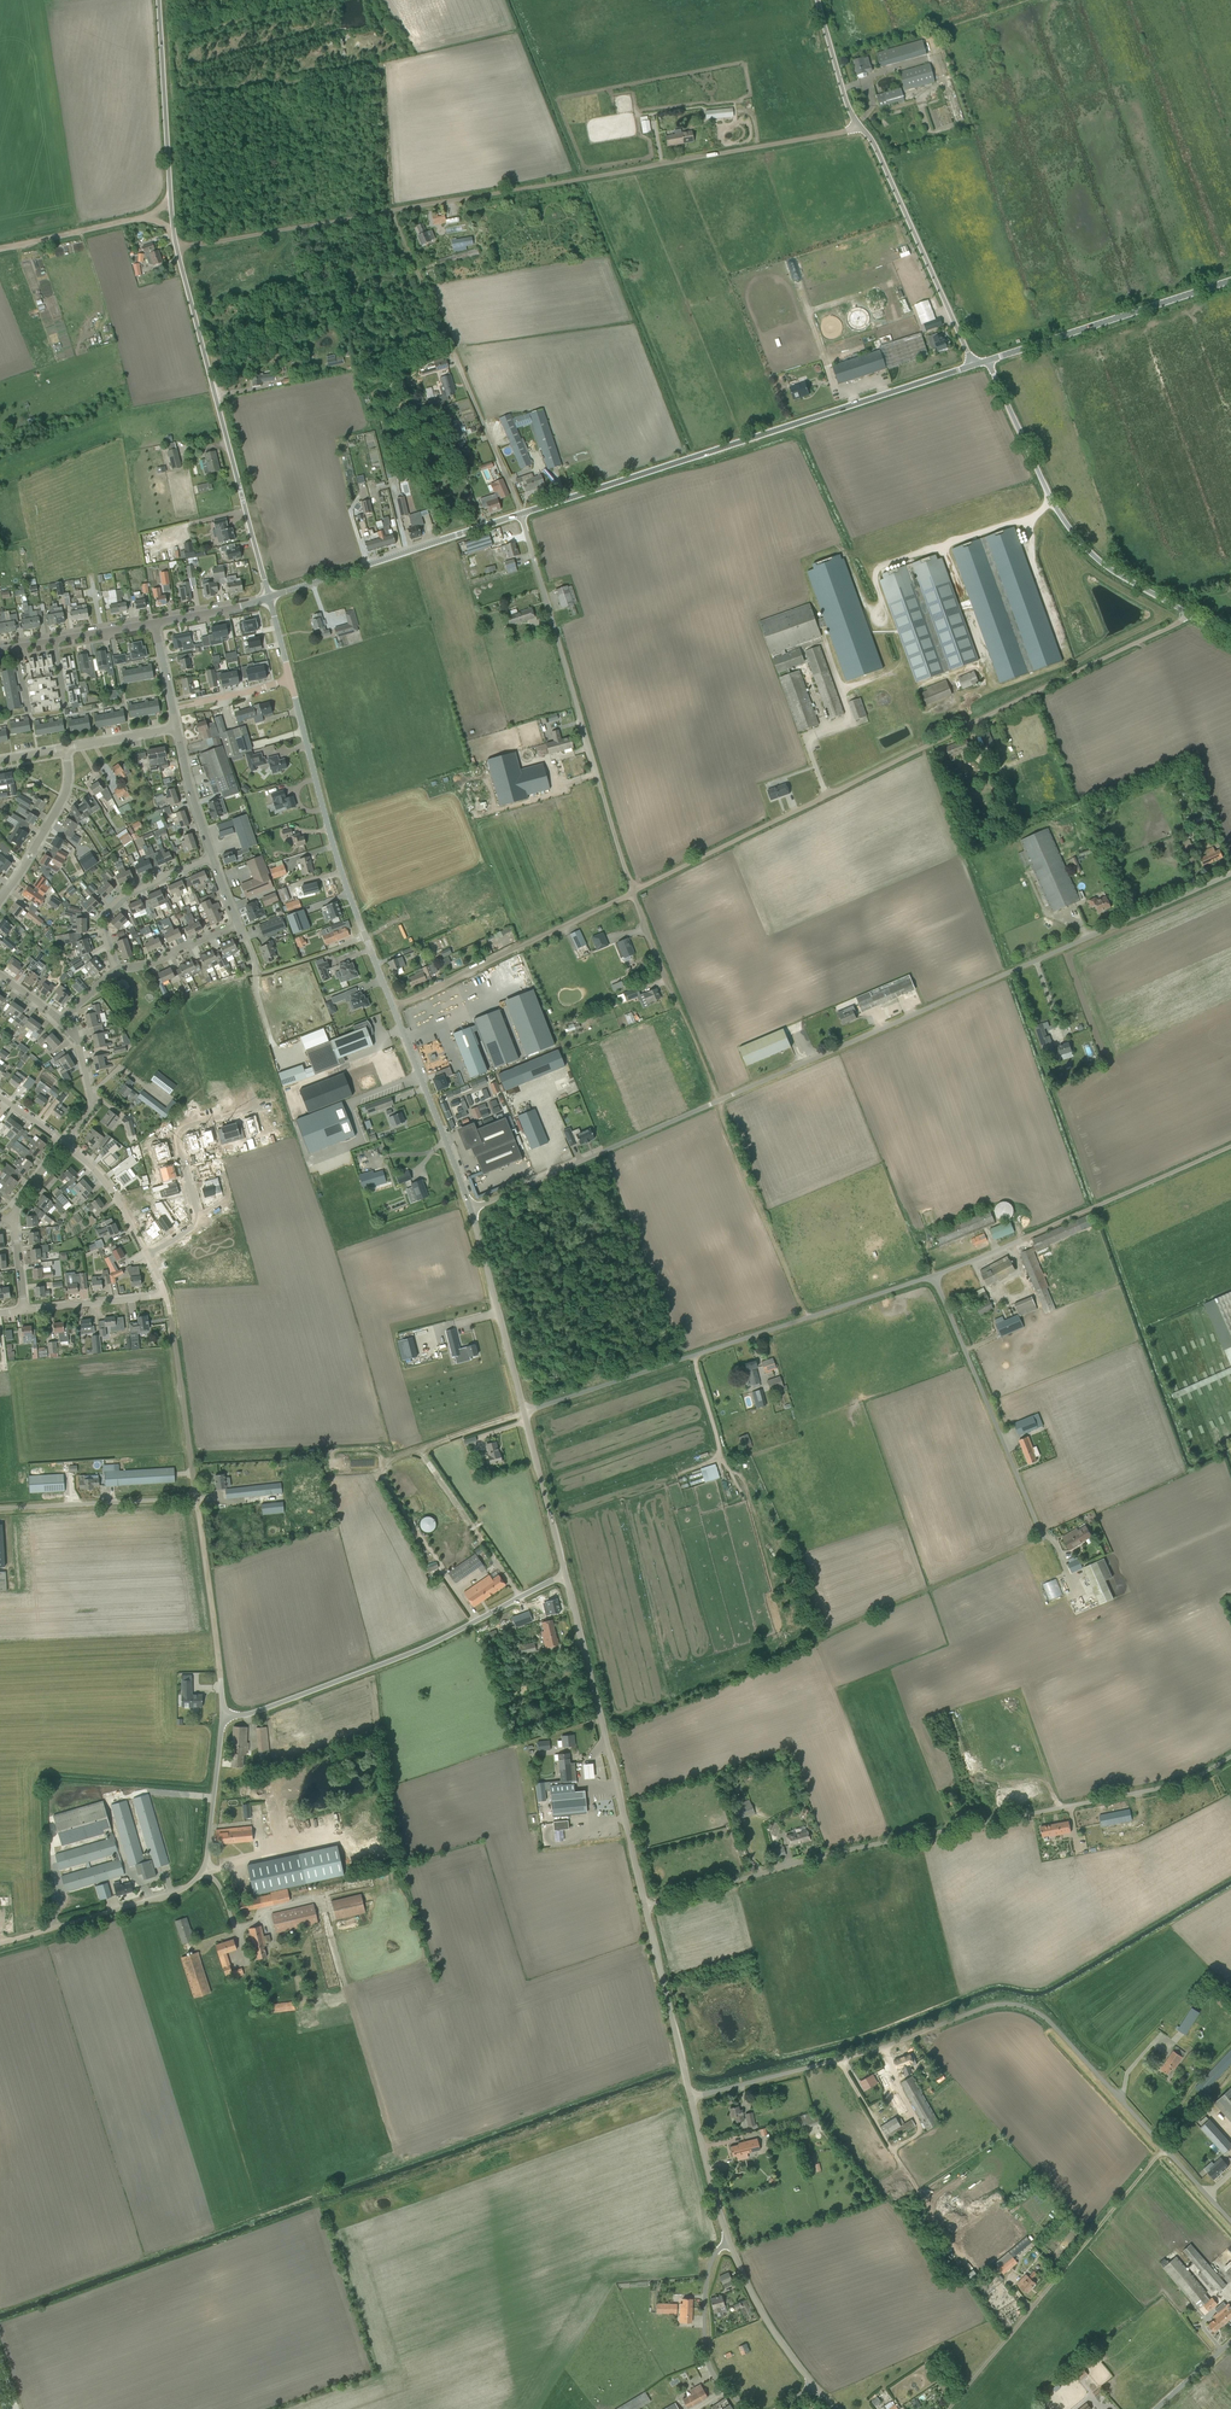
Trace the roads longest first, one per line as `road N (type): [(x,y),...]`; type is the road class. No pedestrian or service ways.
road 1 (unclassified): [(1230,2222),(1053,2026),(1021,2006),(986,2007),(880,2049),(692,2097)]
road 2 (unclassified): [(634,891),(1187,613)]
road 3 (unclassified): [(269,597),(174,234),(158,0)]
road 4 (unclassified): [(648,1906),(861,1845),(1164,1788),(1230,1757)]
road 5 (track): [(606,1734),(1043,1535)]
road 6 (tertiary): [(521,514),(974,365)]
road 7 (track): [(390,211),(858,124)]
road 8 (unclassified): [(524,1412),(935,1278)]
road 9 (unclassified): [(835,1048),(1230,874)]
road 10 (unclassified): [(974,365),(877,150),(849,109),(817,0)]
road 11 (unclassified): [(634,891),(521,514)]
road 12 (unclassified): [(0,1944),(191,1884),(207,1855),(223,1715)]
road 13 (unclassified): [(223,1715),(253,1712),(395,1660),(567,1578)]
road 14 (unclassified): [(394,1009),(330,836),(290,679)]
road 15 (unclassified): [(648,1906),(567,1578)]
road 16 (unclassified): [(1187,613),(1114,572),(1079,540),(1051,501),(987,361)]
road 17 (track): [(521,514),(390,211)]
road 18 (unclassified): [(1043,1535),(935,1278)]
road 19 (track): [(399,2159),(318,1897)]
road 20 (unclassified): [(719,1100),(471,1210)]
road 21 (unclassified): [(394,1009),(634,891)]
road 22 (tertiary): [(269,597),(521,514)]
road 23 (tertiary): [(987,361),(1230,281)]
road 24 (residential): [(147,1254),(199,1220),(176,1131),(261,1105)]
road 25 (track): [(967,2260),(892,2151),(843,2060)]
road 26 (track): [(806,1318),(719,1100)]
road 27 (track): [(1021,1240),(1230,1146)]
road 28 (unclassified): [(719,1100),(634,891)]
road 29 (track): [(1042,2000),(1230,1889)]
road 30 (track): [(177,248),(390,211)]
road 31 (unclassified): [(471,1210),(394,1009)]
road 32 (unclassified): [(524,1412),(471,1210)]
road 33 (track): [(1031,2309),(1166,2150)]
road 34 (track): [(197,1498),(163,1293)]
road 35 (unclassified): [(0,1509),(197,1498)]
road 36 (unclassified): [(692,2097),(648,1906)]
road 37 (unclassified): [(747,2408),(707,2359),(707,2283),(729,2243)]
road 38 (residential): [(23,1310),(163,1293),(147,1254)]
road 39 (residential): [(116,969),(100,917),(122,897),(213,858)]
road 40 (track): [(197,1498),(221,1677)]
road 41 (unclassified): [(567,1578),(524,1412)]
road 42 (residential): [(0,900),(65,790),(67,748)]
road 43 (unclassified): [(813,2381),(761,2311),(729,2243)]
road 44 (unclassified): [(729,2243),(692,2097)]
road 45 (track): [(0,249),(139,218)]
road 46 (track): [(391,1460),(524,1412)]
road 47 (residential): [(147,1254),(113,1192),(64,1144)]
road 48 (residential): [(213,858),(177,727)]
road 49 (residential): [(116,969),(238,924)]
road 50 (unclassified): [(835,1048),(719,1100)]
road 51 (residential): [(173,707),(290,679)]

